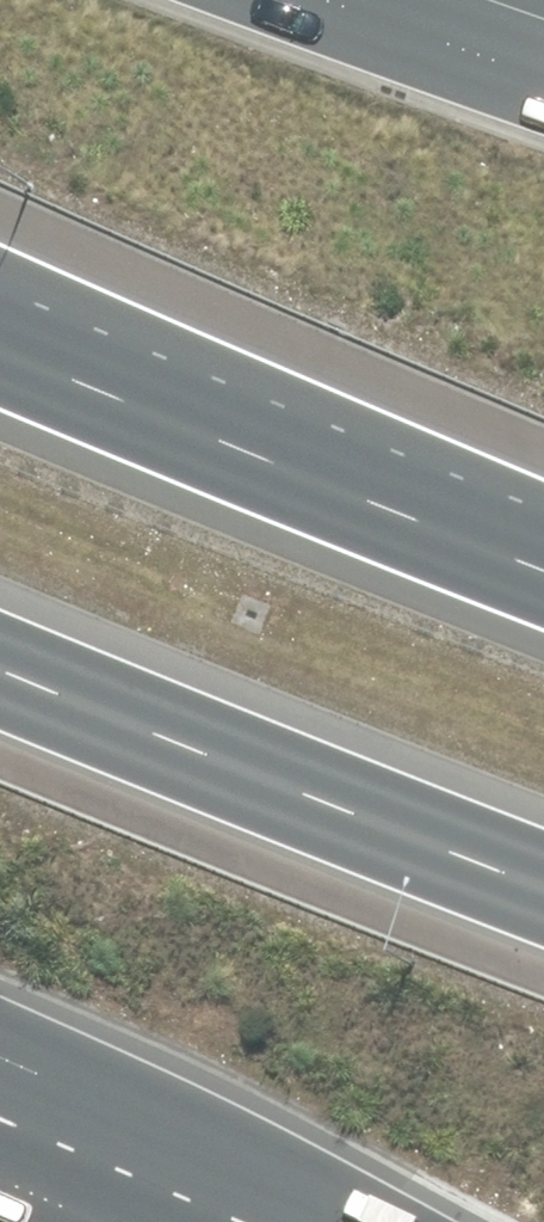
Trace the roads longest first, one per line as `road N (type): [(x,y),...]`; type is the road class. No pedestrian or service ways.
road 1 (motorway): [(0,352),(543,568)]
road 2 (motorway): [(543,887),(0,672)]
road 3 (motorway): [(298,1221),(188,1157),(0,1067)]
road 4 (trunk): [(333,0),(543,70)]

